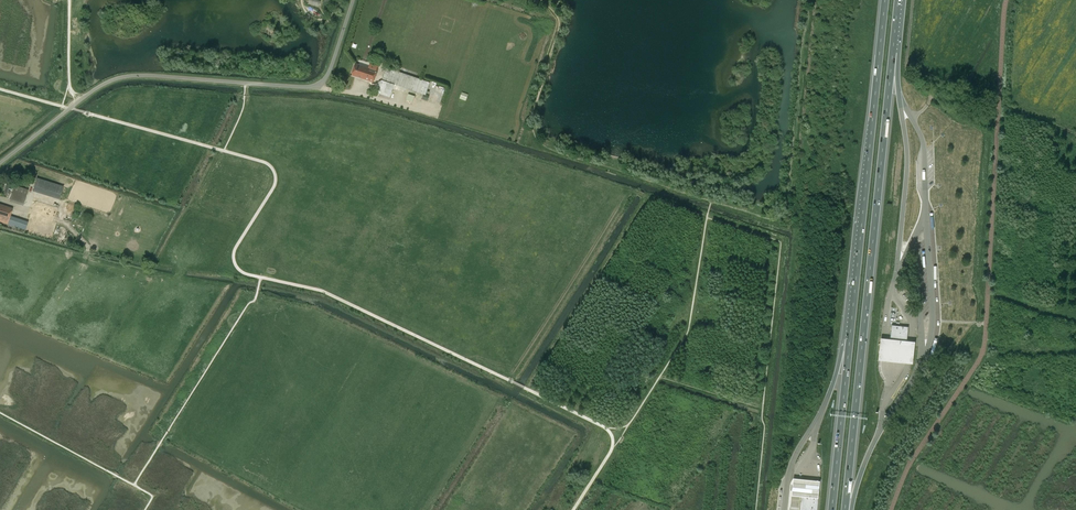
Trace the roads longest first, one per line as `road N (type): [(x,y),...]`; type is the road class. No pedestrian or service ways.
road 1 (motorway): [(845,509),(893,53)]
road 2 (unclassified): [(0,164),(90,92),(124,77),(323,84),(354,0)]
road 3 (motorway): [(885,0),(850,340)]
road 4 (motorway): [(850,340),(832,509)]

